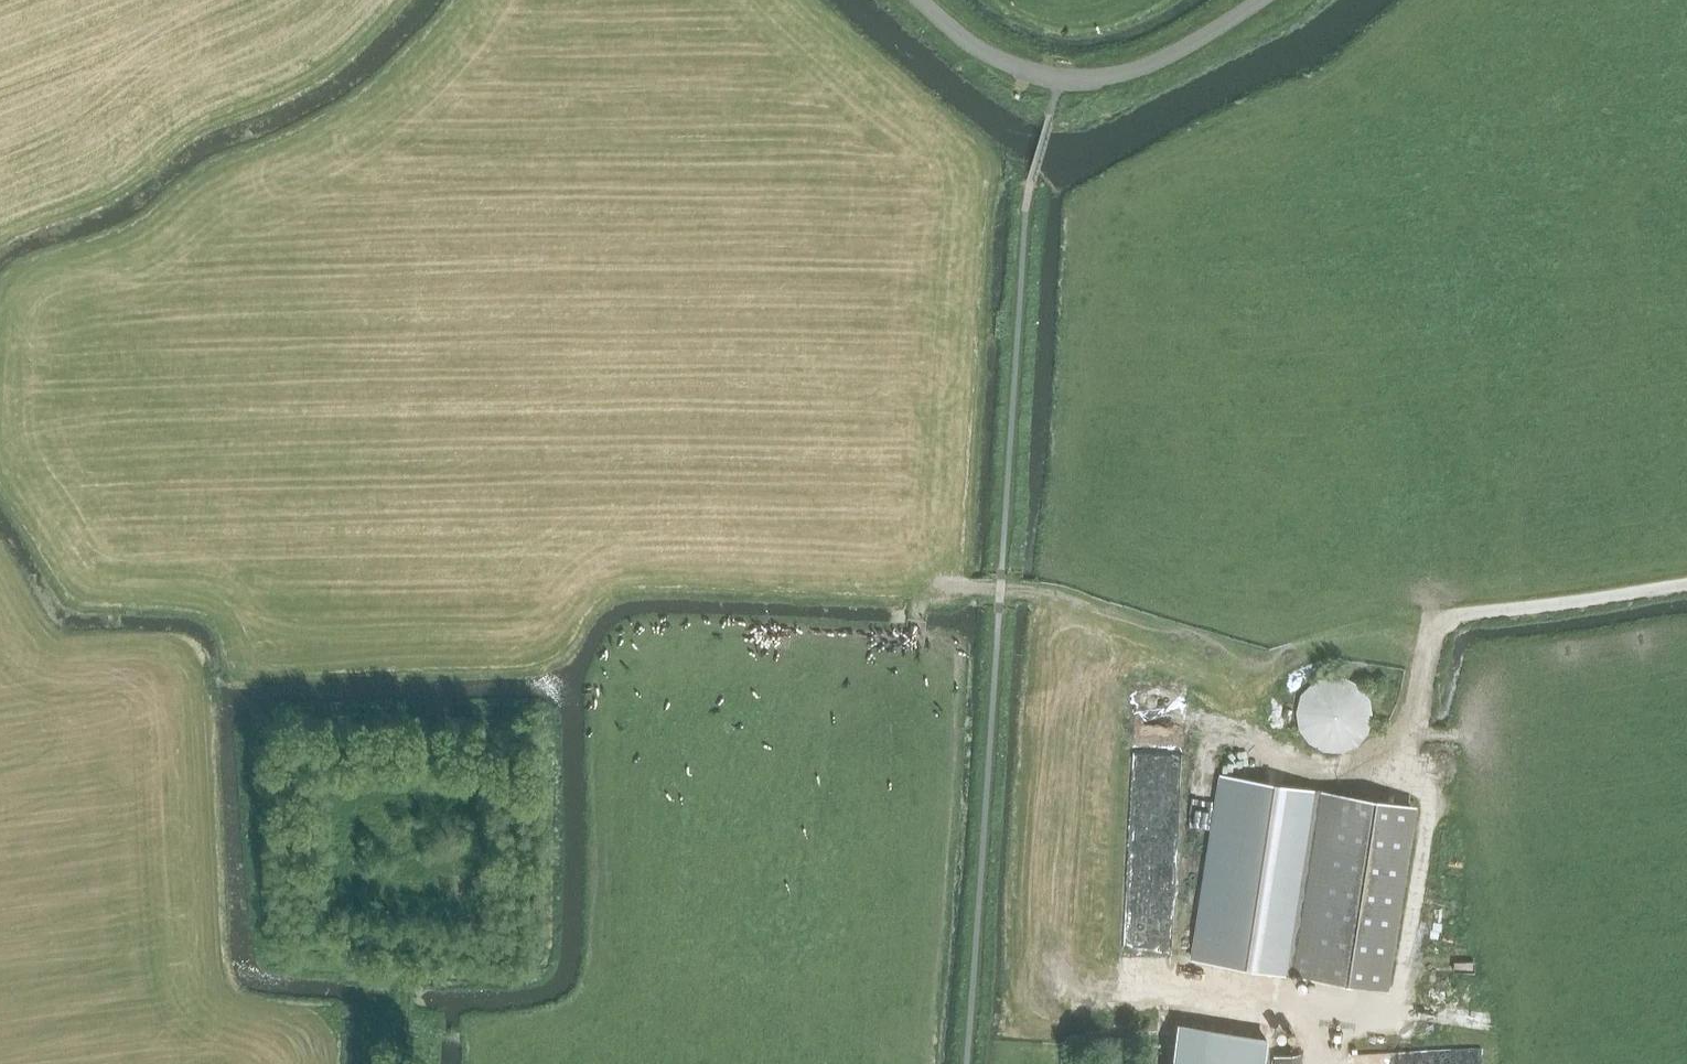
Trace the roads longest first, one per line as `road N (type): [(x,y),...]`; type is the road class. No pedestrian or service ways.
road 1 (track): [(1227,743),(1404,769),(1427,617),(1686,584)]
road 2 (track): [(1420,660),(1367,643),(1322,644),(1246,663),(1030,596),(945,587),(921,605),(914,641)]
road 3 (unclassified): [(1260,0),(1168,56),(1087,77),(1002,61),(921,0)]
road 4 (track): [(1403,965),(1430,805),(1404,769)]

